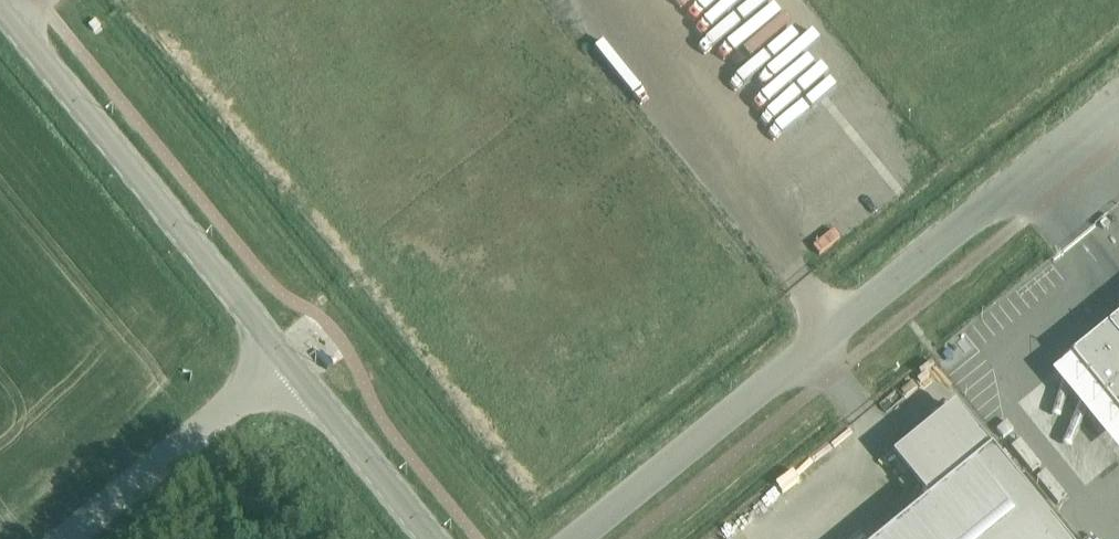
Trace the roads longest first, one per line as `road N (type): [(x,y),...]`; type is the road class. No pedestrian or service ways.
road 1 (unclassified): [(577,538),(1118,94)]
road 2 (tertiary): [(281,355),(0,3)]
road 3 (unclassified): [(281,355),(60,538)]
road 4 (tertiary): [(434,538),(281,355)]

